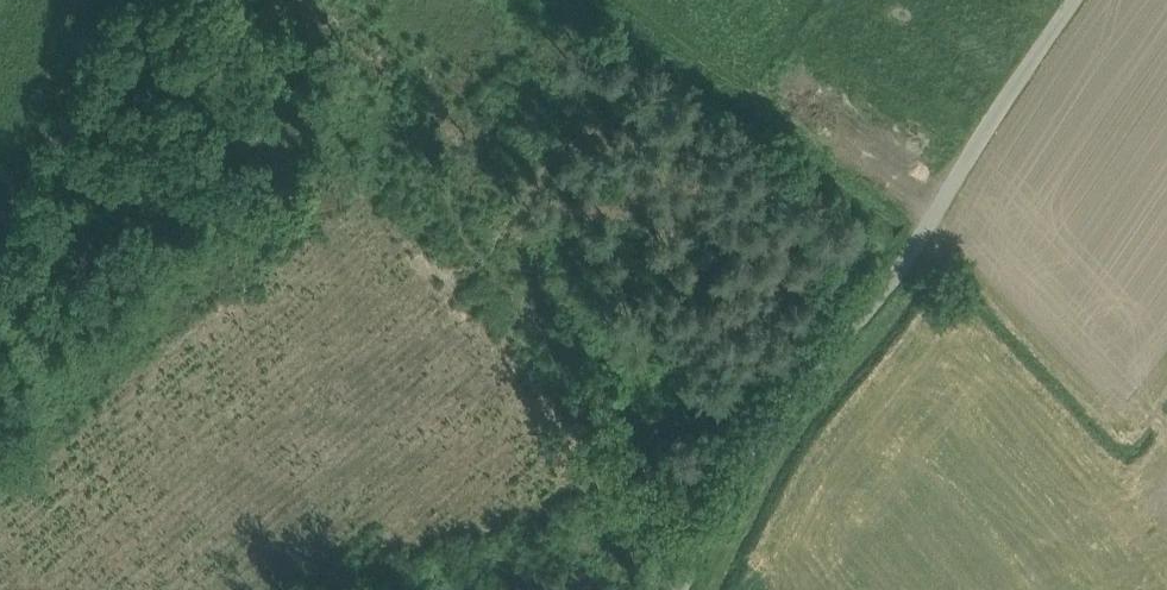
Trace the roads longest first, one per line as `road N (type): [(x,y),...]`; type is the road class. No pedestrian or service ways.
road 1 (track): [(1076,0),(880,293),(759,436),(677,589)]

